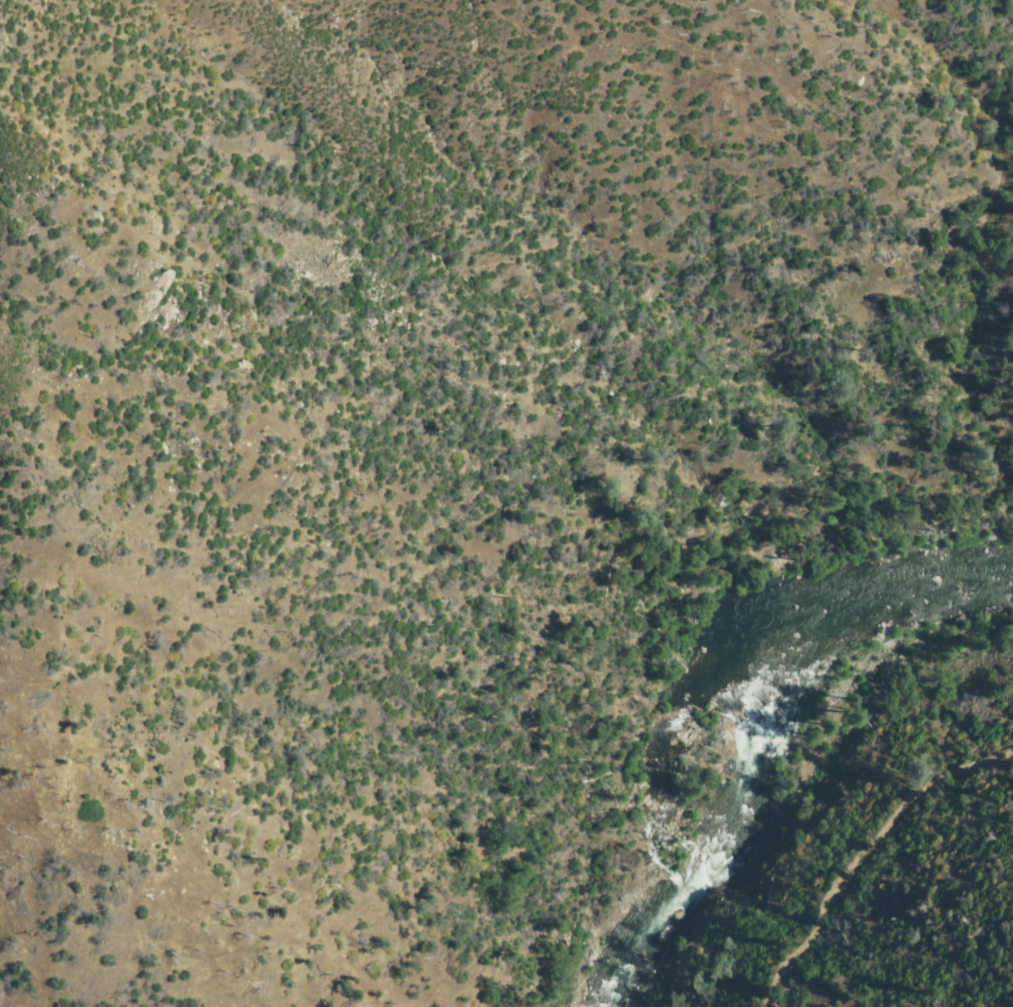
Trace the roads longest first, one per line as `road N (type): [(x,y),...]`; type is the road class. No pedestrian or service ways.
road 1 (residential): [(775,1006),(841,888),(912,800),(939,776),(1012,754)]

